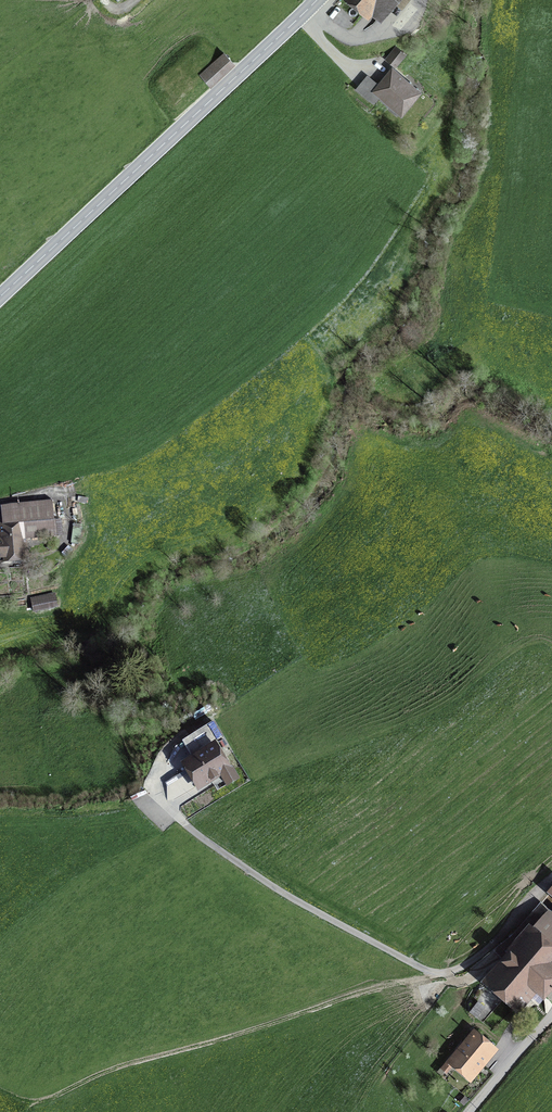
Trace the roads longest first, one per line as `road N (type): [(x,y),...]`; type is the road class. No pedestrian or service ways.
road 1 (track): [(166,809),(326,921),(437,975),(485,955),(551,879)]
road 2 (tertiary): [(0,296),(317,0)]
road 3 (unclassified): [(470,1111),(551,1014)]

